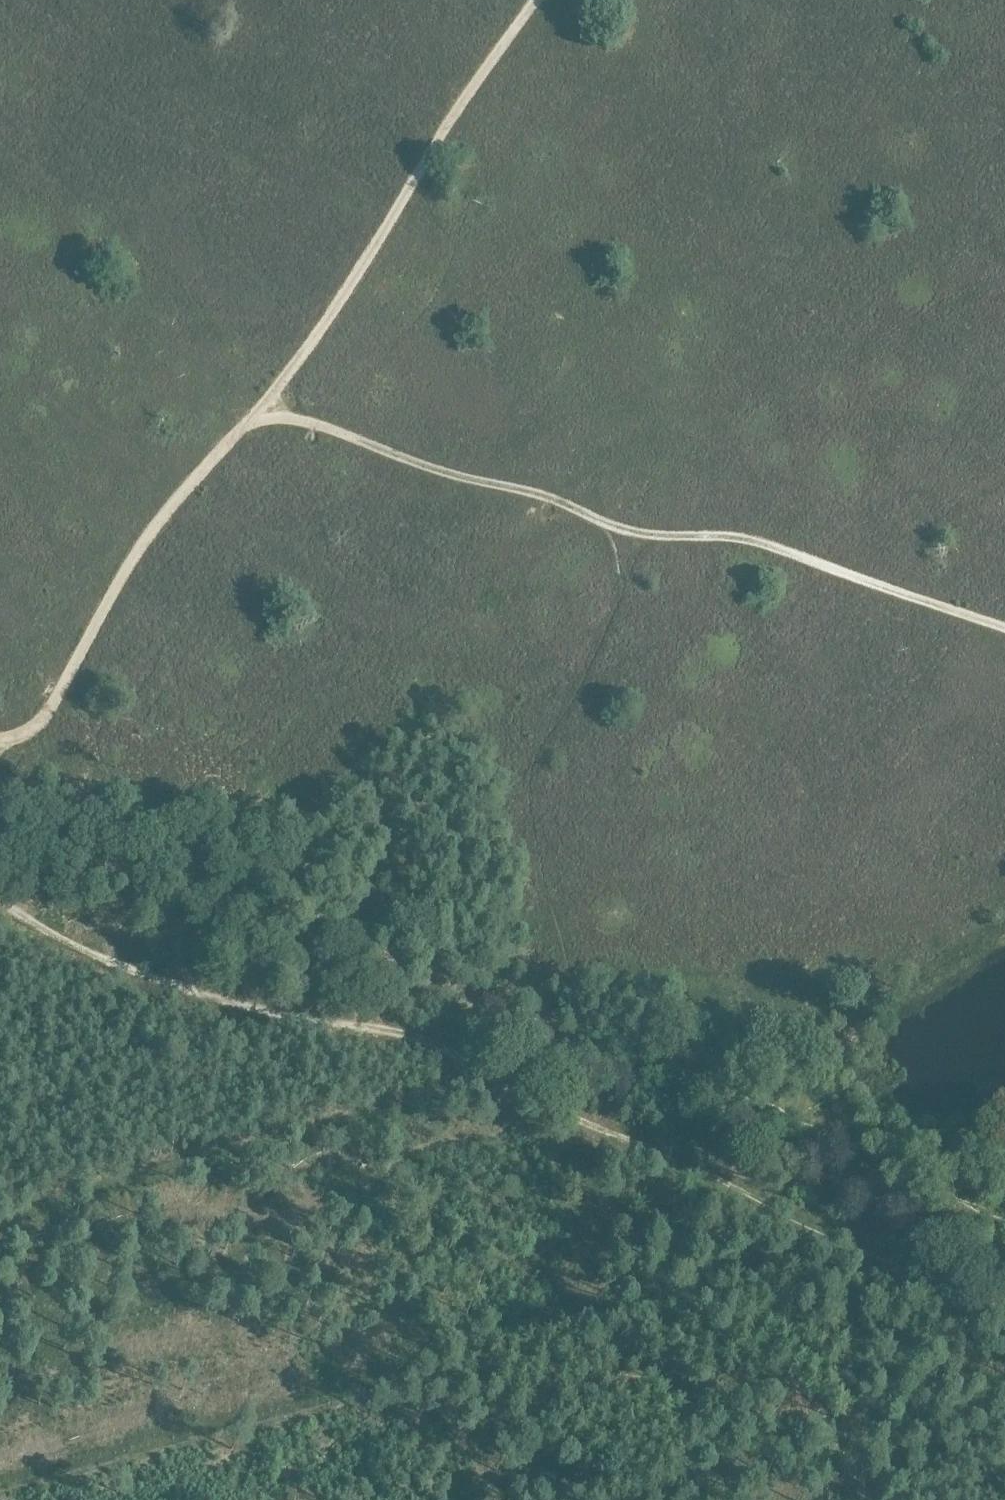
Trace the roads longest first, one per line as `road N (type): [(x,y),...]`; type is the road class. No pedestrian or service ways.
road 1 (track): [(507,1085),(882,1259),(1004,1305)]
road 2 (track): [(507,1085),(422,1041),(169,983),(60,938),(0,902)]
road 3 (track): [(257,411),(322,329),(433,146),(535,0)]
road 4 (track): [(0,741),(40,720),(136,553),(257,411)]
road 5 (track): [(257,411),(318,423),(462,476),(544,492),(643,537)]
road 6 (track): [(643,537),(771,545),(1004,627)]

